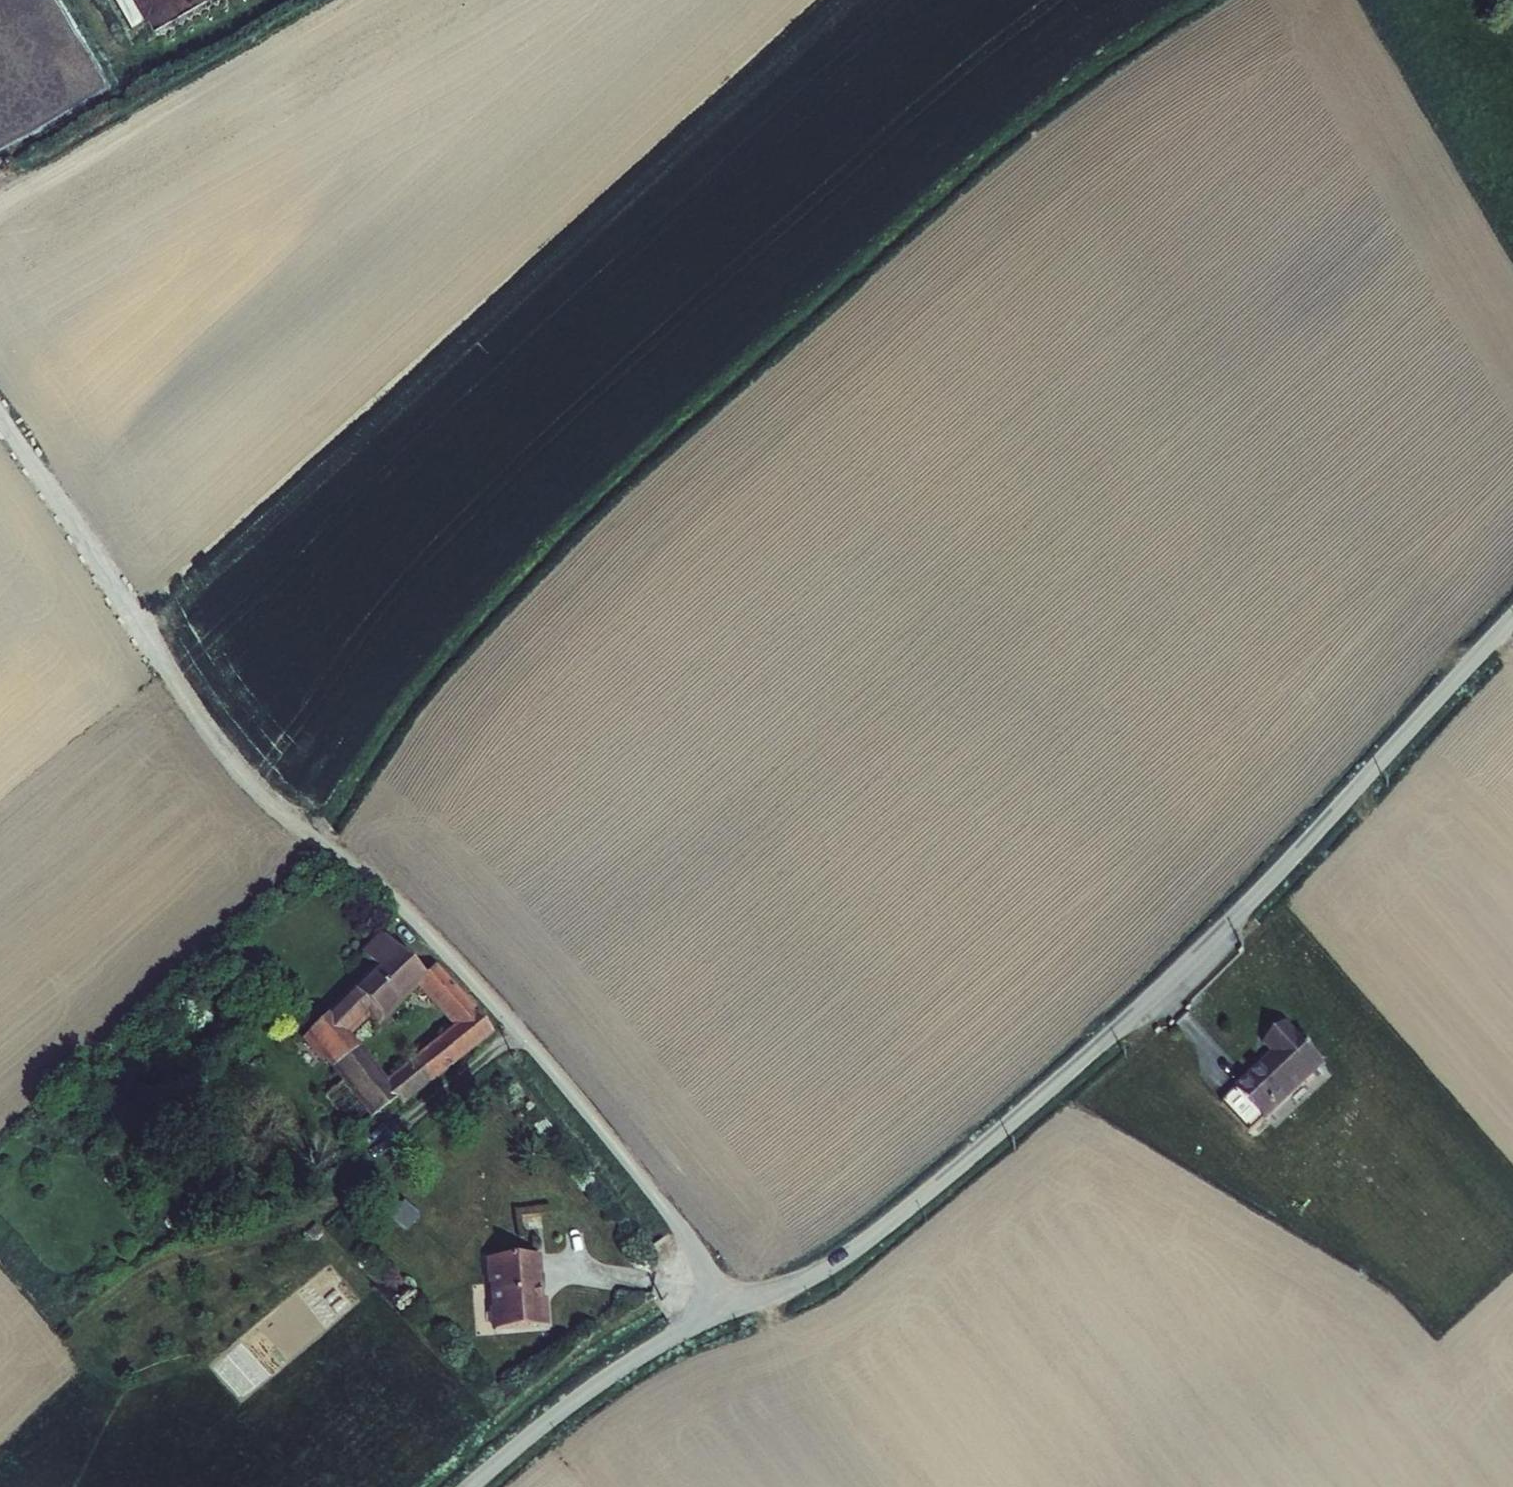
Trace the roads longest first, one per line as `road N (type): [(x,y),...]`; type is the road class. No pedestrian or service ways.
road 1 (unclassified): [(1512,620),(1198,953),(891,1222),(837,1261),(638,1357),(469,1486)]
road 2 (track): [(0,414),(223,751),(291,822),(436,938),(672,1214),(726,1310)]

